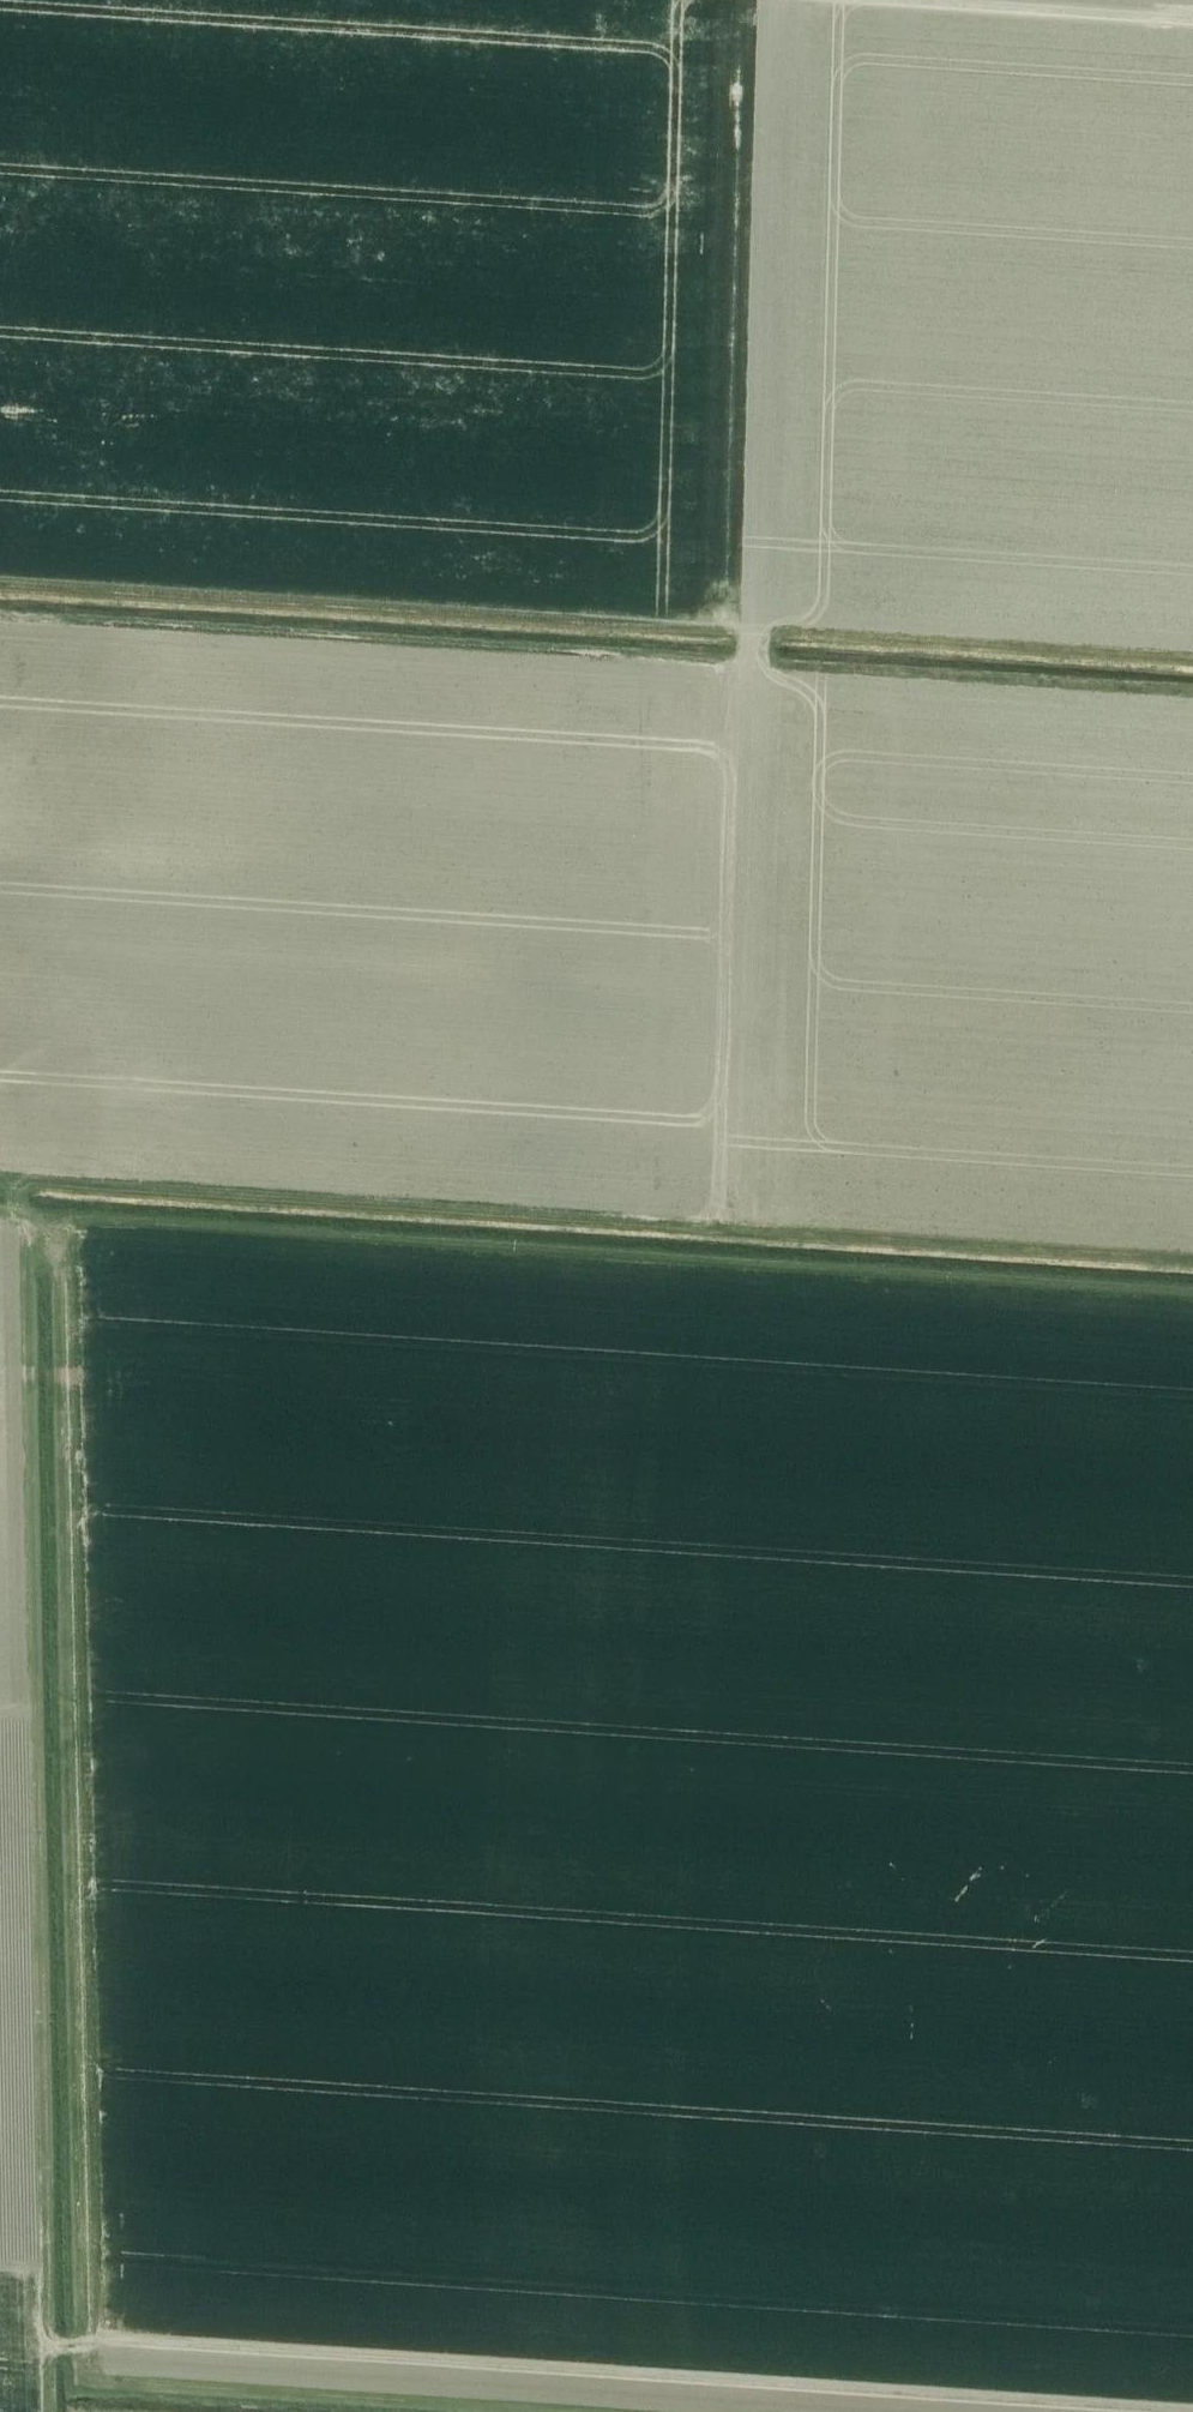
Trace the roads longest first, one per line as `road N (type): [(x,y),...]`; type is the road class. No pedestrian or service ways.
road 1 (track): [(1192,2395),(82,2341)]
road 2 (track): [(1192,23),(847,0)]

